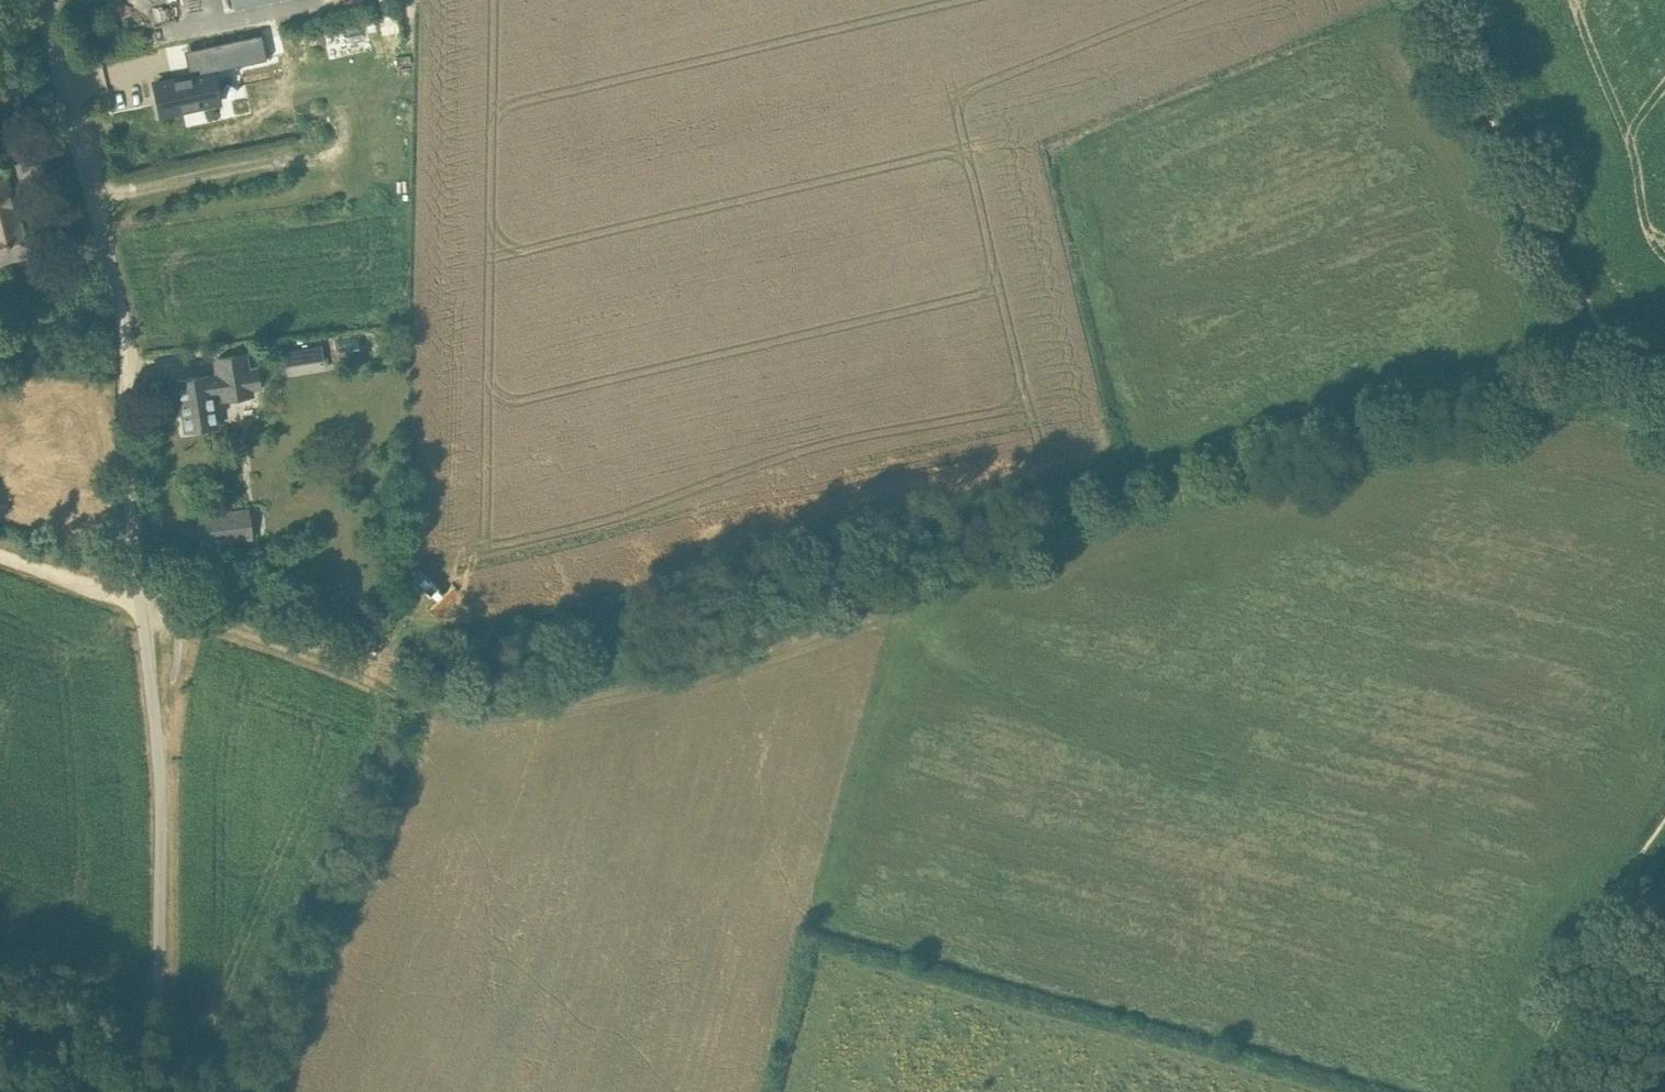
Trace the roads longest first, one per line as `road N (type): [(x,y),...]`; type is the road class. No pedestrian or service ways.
road 1 (unclassified): [(154,1091),(161,759),(139,598),(121,327),(48,0)]
road 2 (track): [(1441,0),(1525,207),(1623,369),(1664,402)]
road 3 (track): [(139,598),(0,558)]

